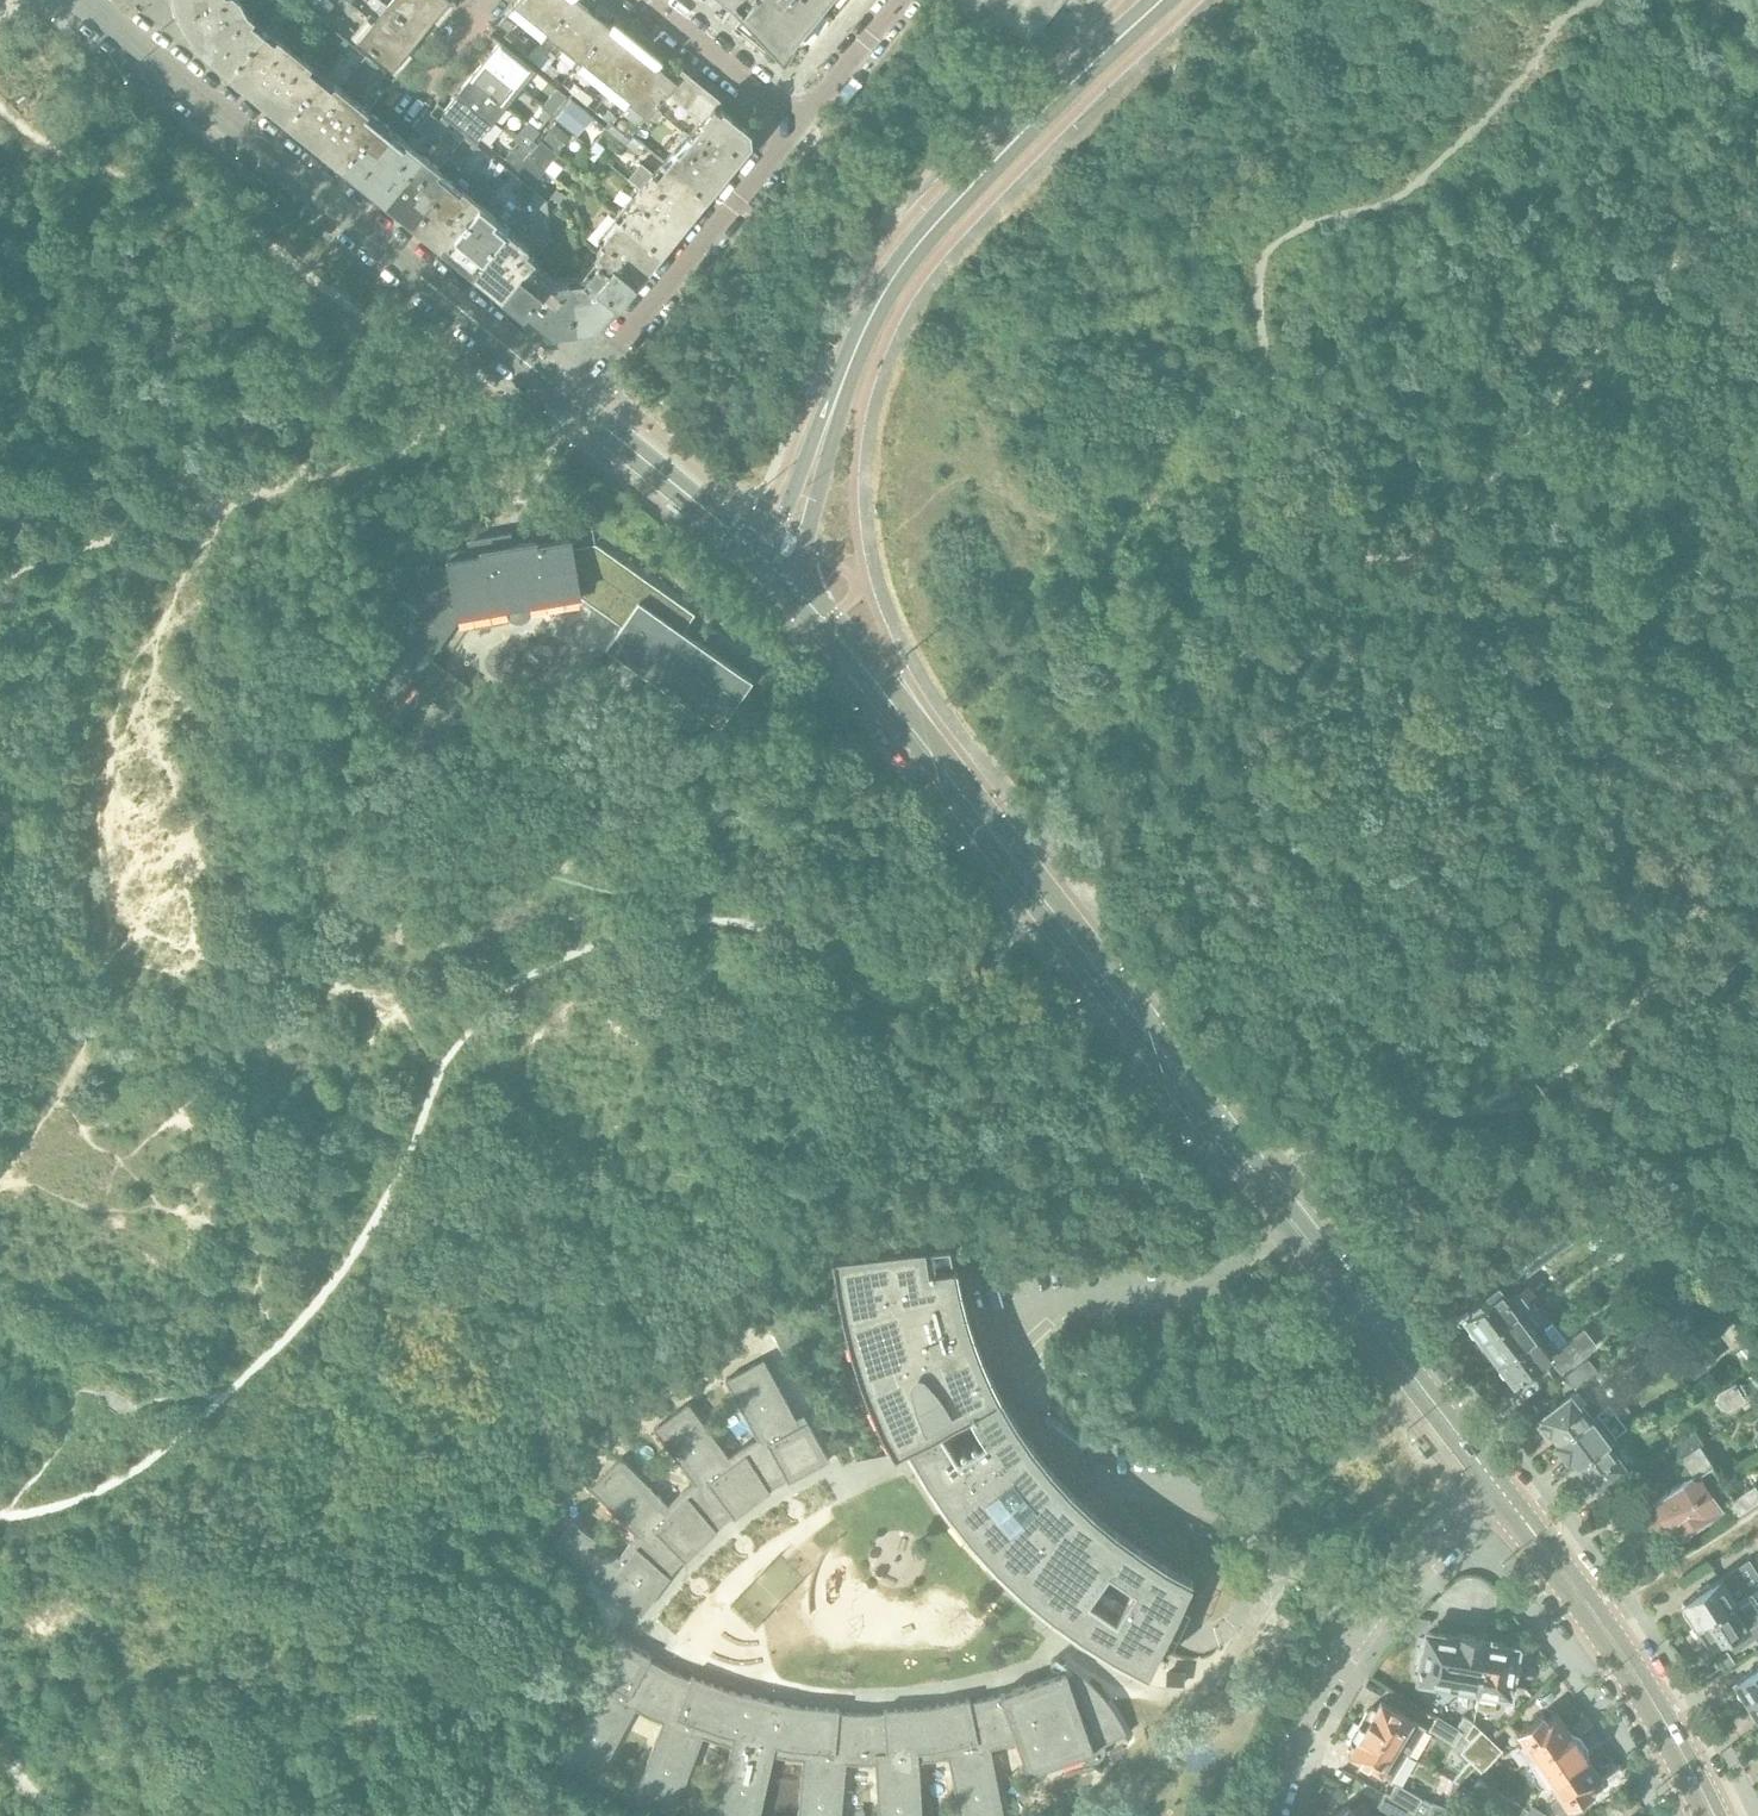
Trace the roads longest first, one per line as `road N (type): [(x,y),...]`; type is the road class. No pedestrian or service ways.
road 1 (tertiary): [(915,734),(1501,1492)]
road 2 (residential): [(565,396),(81,0)]
road 3 (tertiary): [(842,388),(883,297),(913,253),(1164,0)]
road 4 (residential): [(1274,1815),(1304,1733),(1371,1614),(1501,1492)]
road 5 (tertiary): [(1501,1492),(1630,1666),(1714,1815)]
road 6 (residential): [(565,396),(800,124)]
road 7 (residential): [(760,557),(565,396)]
road 8 (tertiary): [(800,596),(842,388)]
road 9 (residential): [(800,124),(648,0)]
road 10 (tertiary): [(842,388),(760,557)]
road 11 (tertiary): [(915,734),(800,596)]
road 12 (residential): [(800,124),(903,0)]
road 13 (residential): [(413,98),(492,0)]

